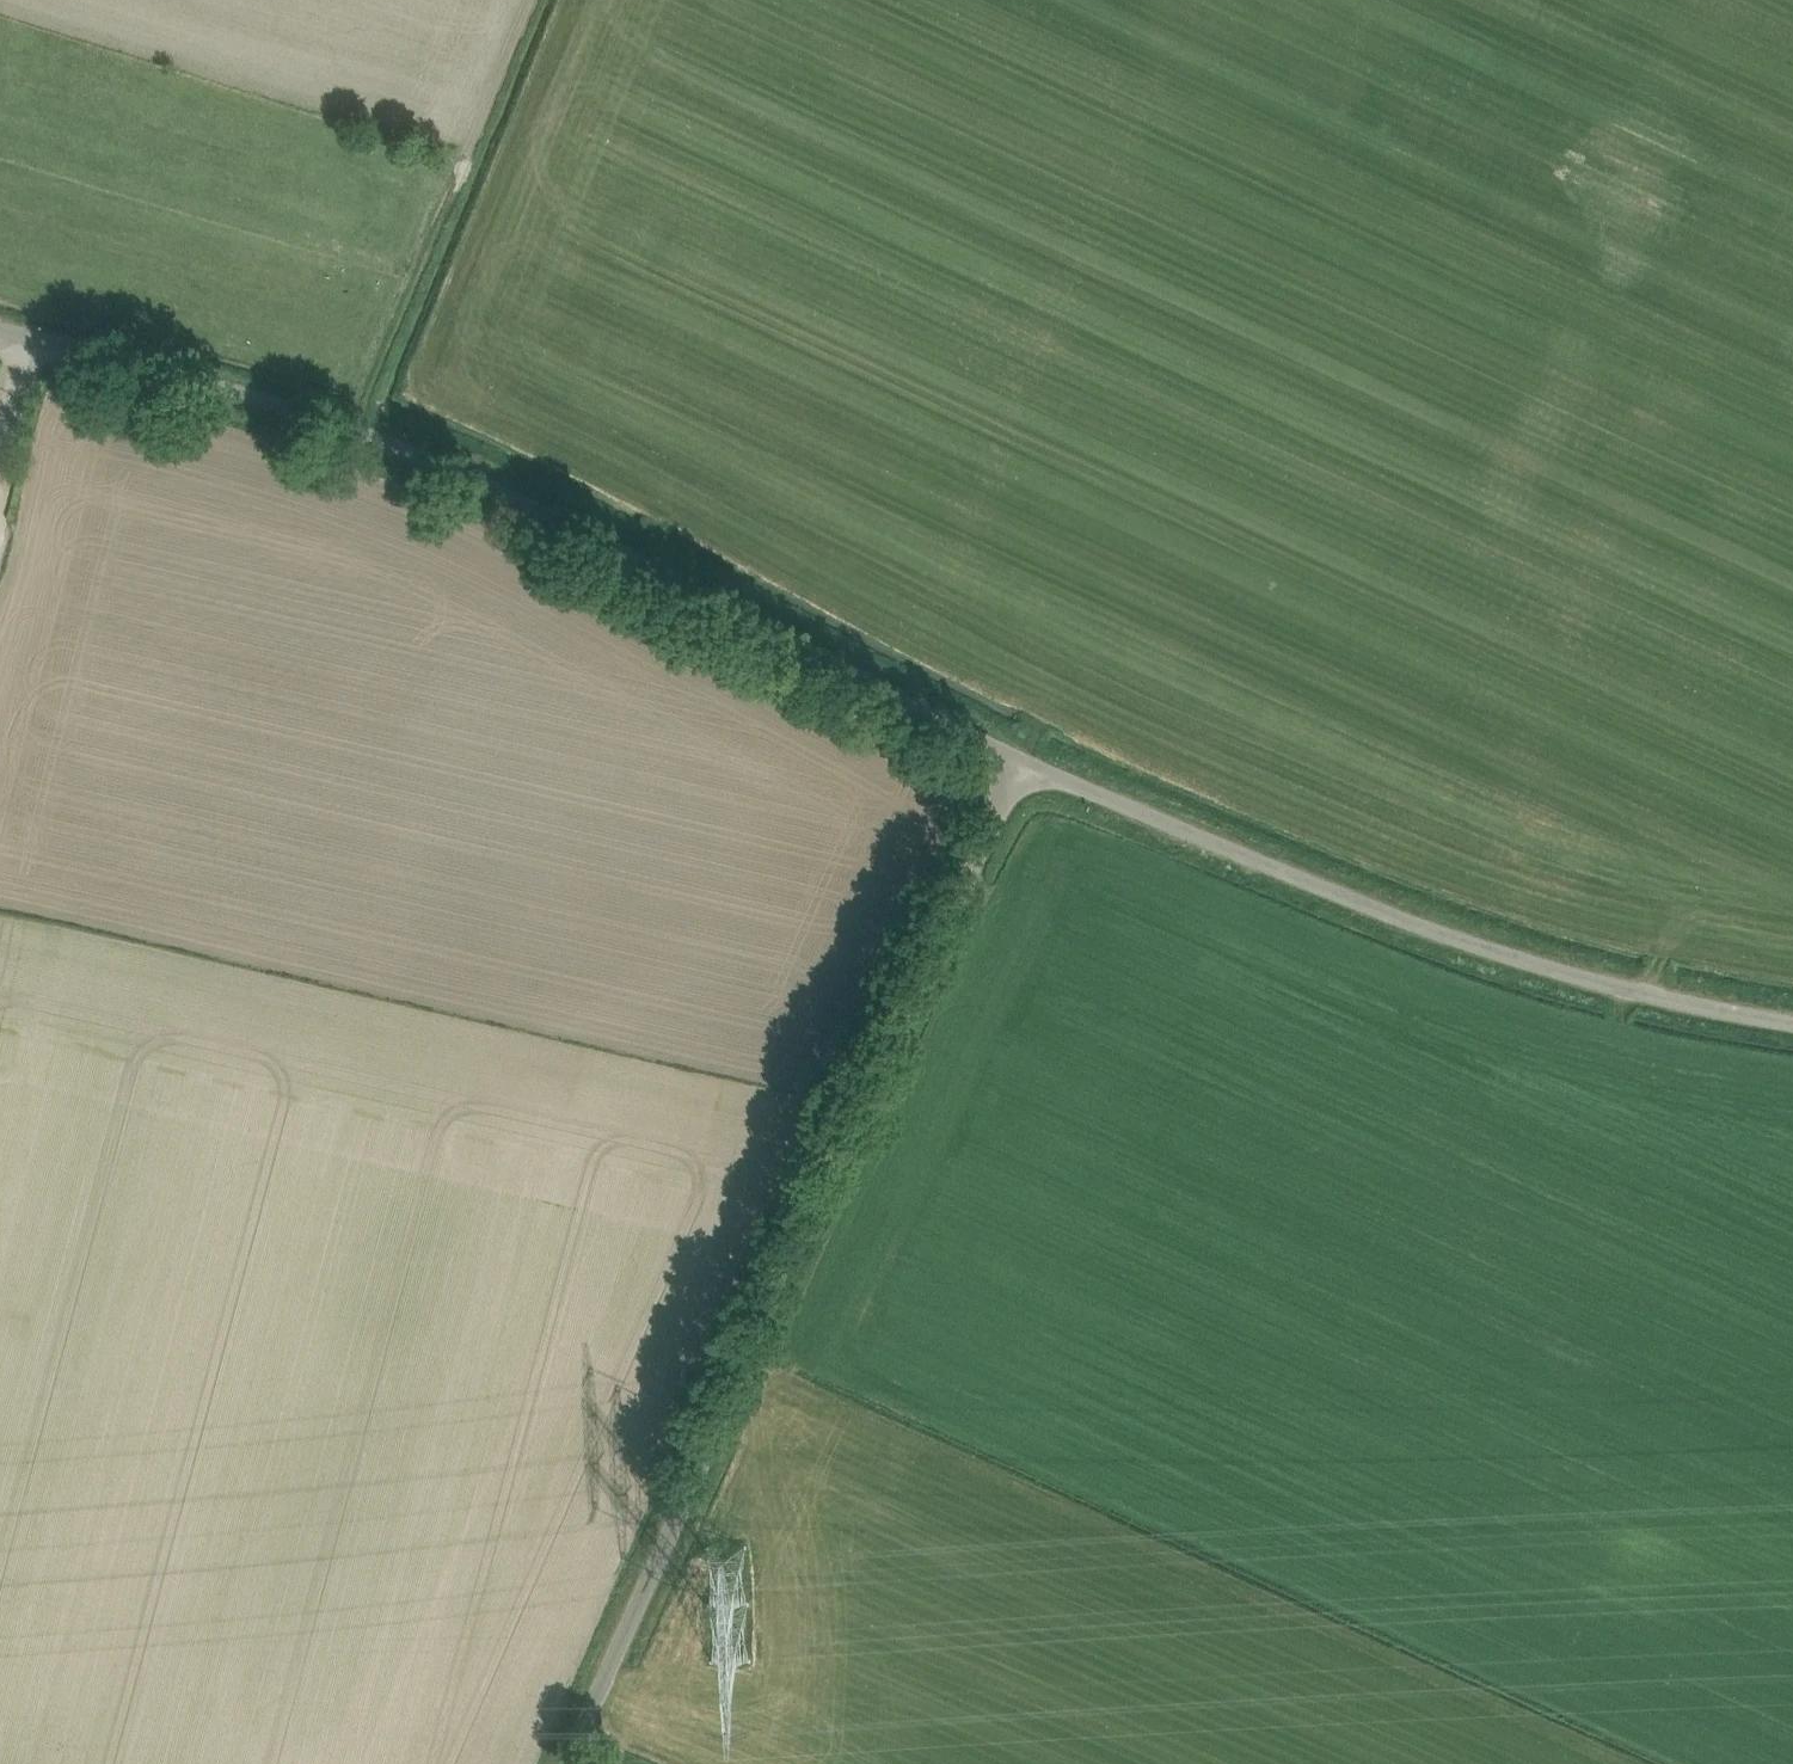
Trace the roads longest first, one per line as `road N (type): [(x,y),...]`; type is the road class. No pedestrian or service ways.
road 1 (unclassified): [(1020,764),(487,483),(390,442),(0,332)]
road 2 (unclassified): [(565,1763),(1020,764)]
road 3 (unclassified): [(1792,1023),(1563,975),(1020,764)]

